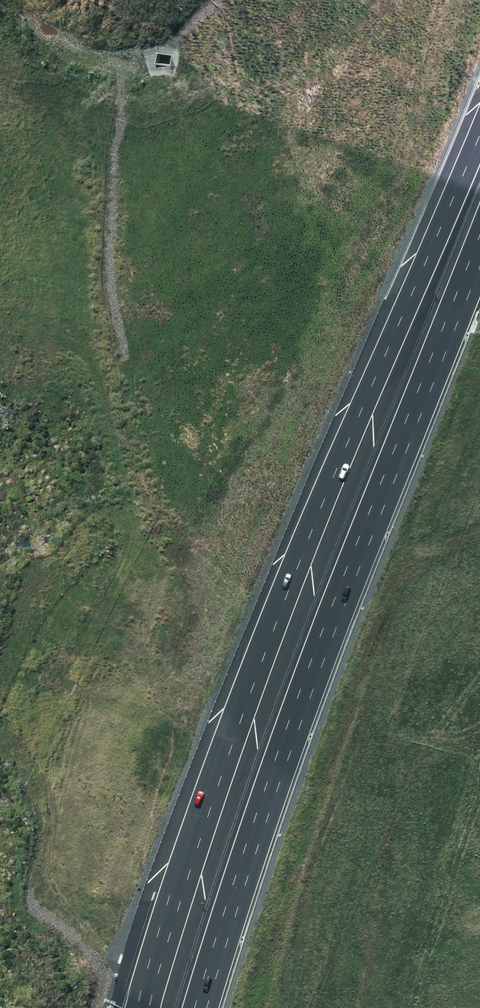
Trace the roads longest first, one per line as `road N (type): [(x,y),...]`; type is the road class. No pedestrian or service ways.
road 1 (motorway): [(131,1007),(183,838),(479,107)]
road 2 (motorway): [(479,229),(273,746),(191,1007)]

